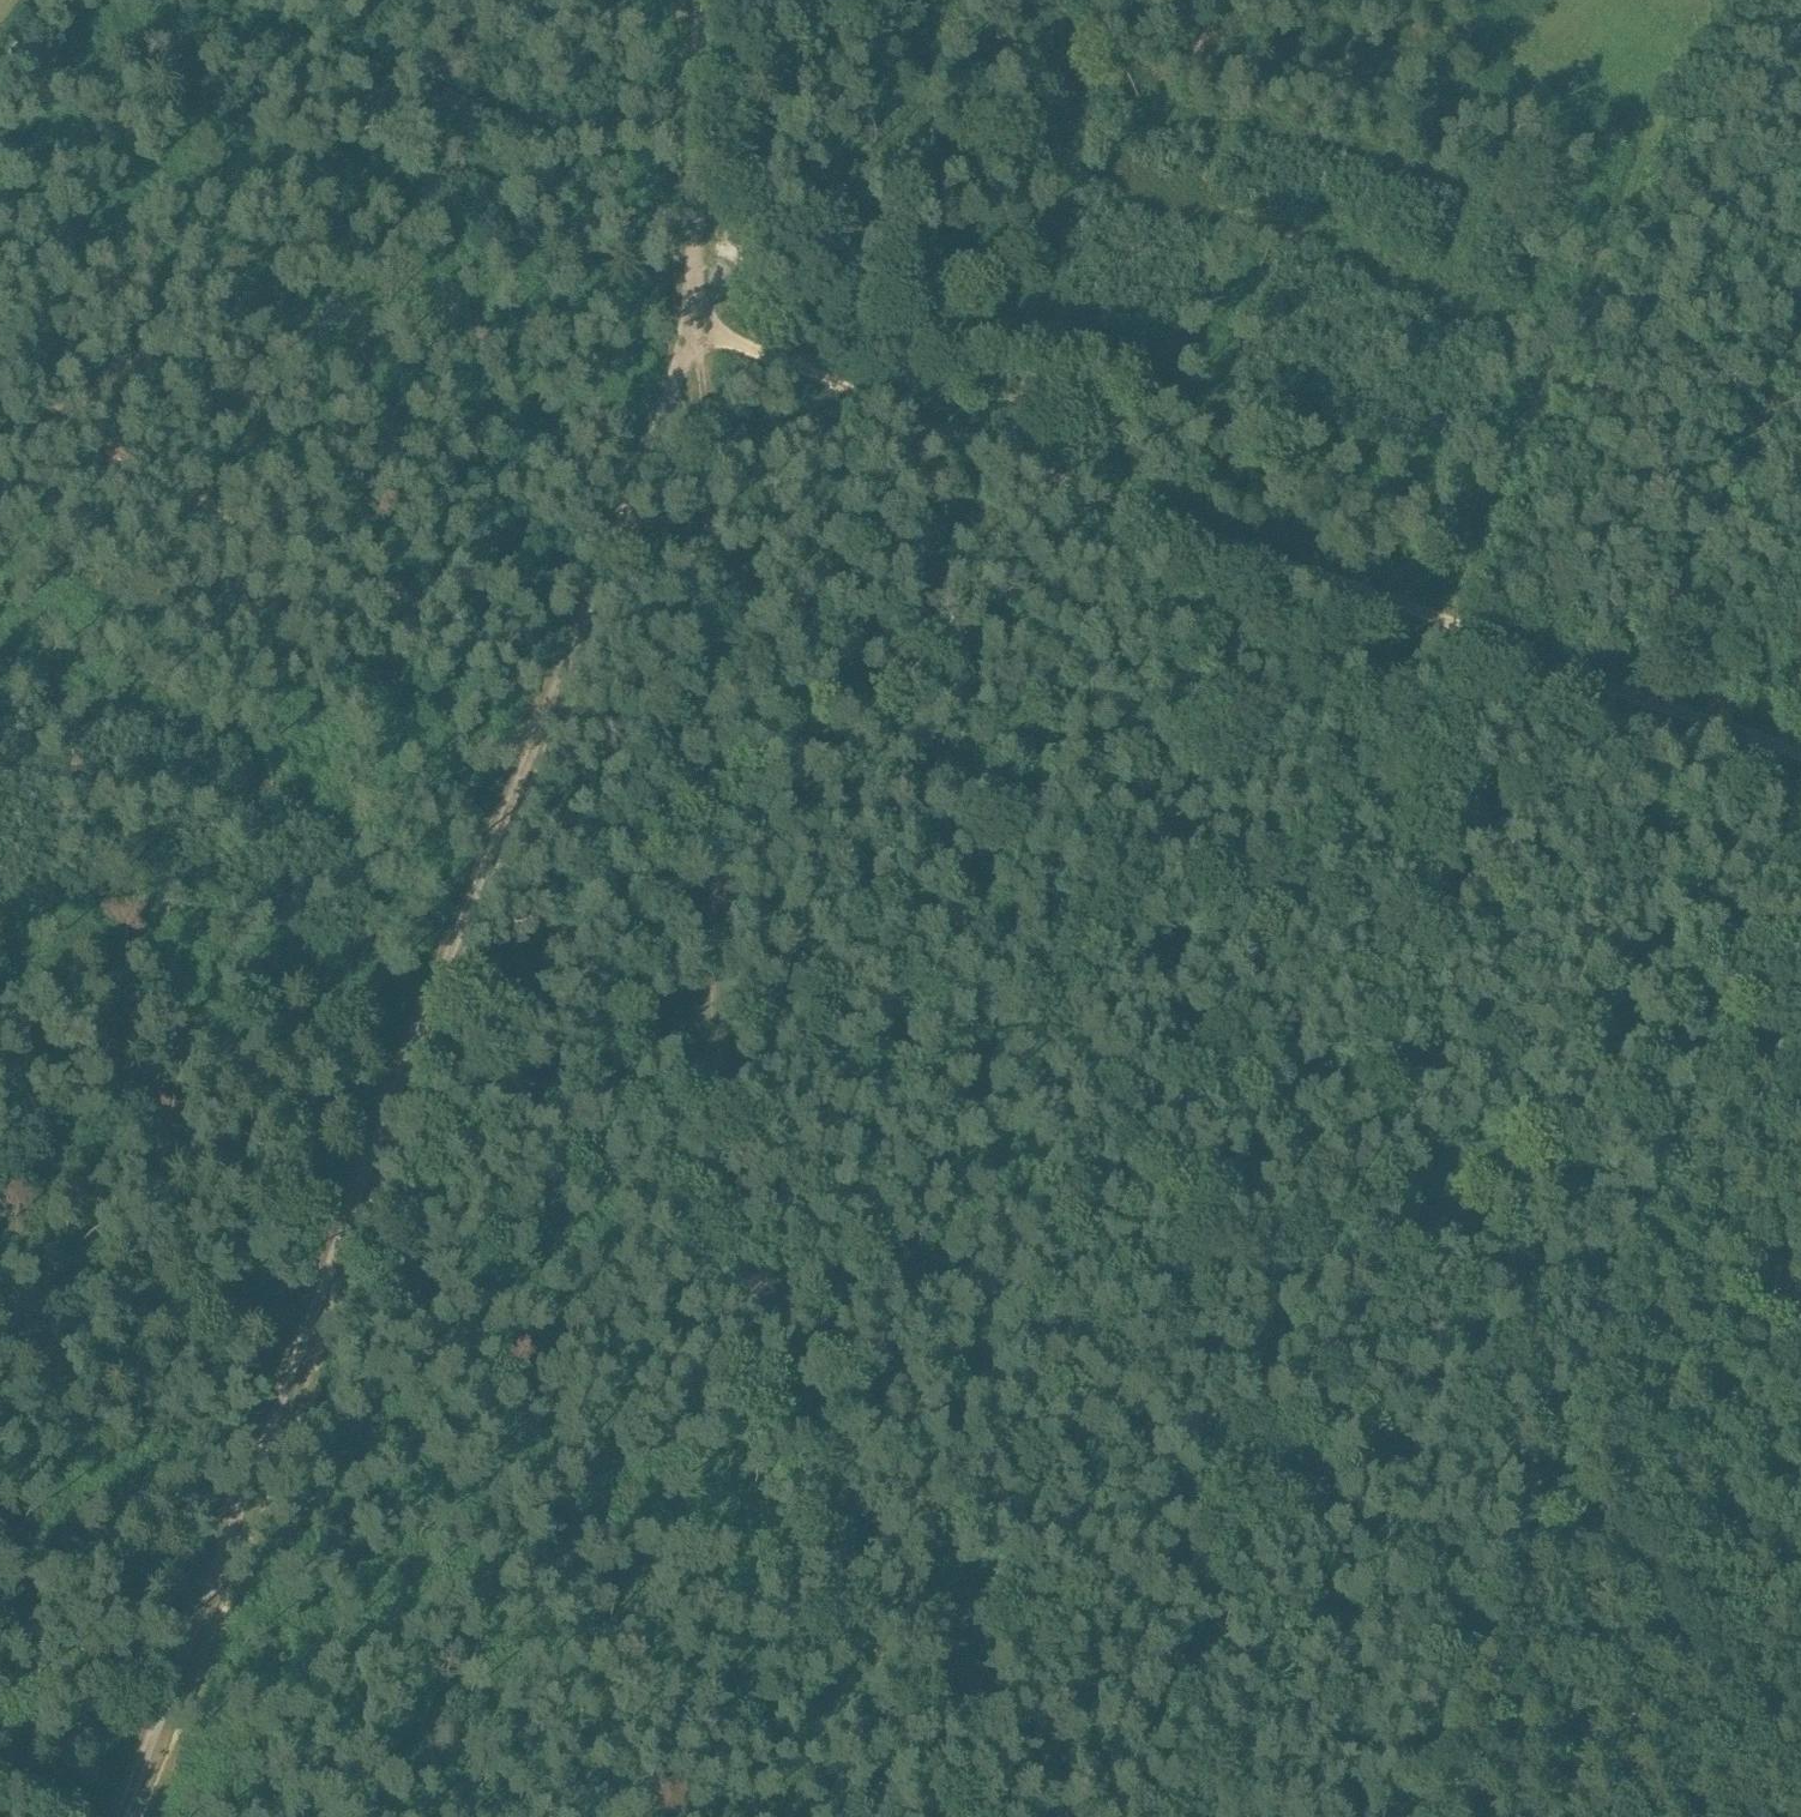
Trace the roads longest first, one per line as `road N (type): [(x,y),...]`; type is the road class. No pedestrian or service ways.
road 1 (track): [(137,1816),(358,1195),(698,321)]
road 2 (track): [(1080,1816),(937,1612),(725,1178),(698,321)]
road 3 (track): [(698,321),(1800,757)]
road 4 (track): [(698,321),(708,0)]

